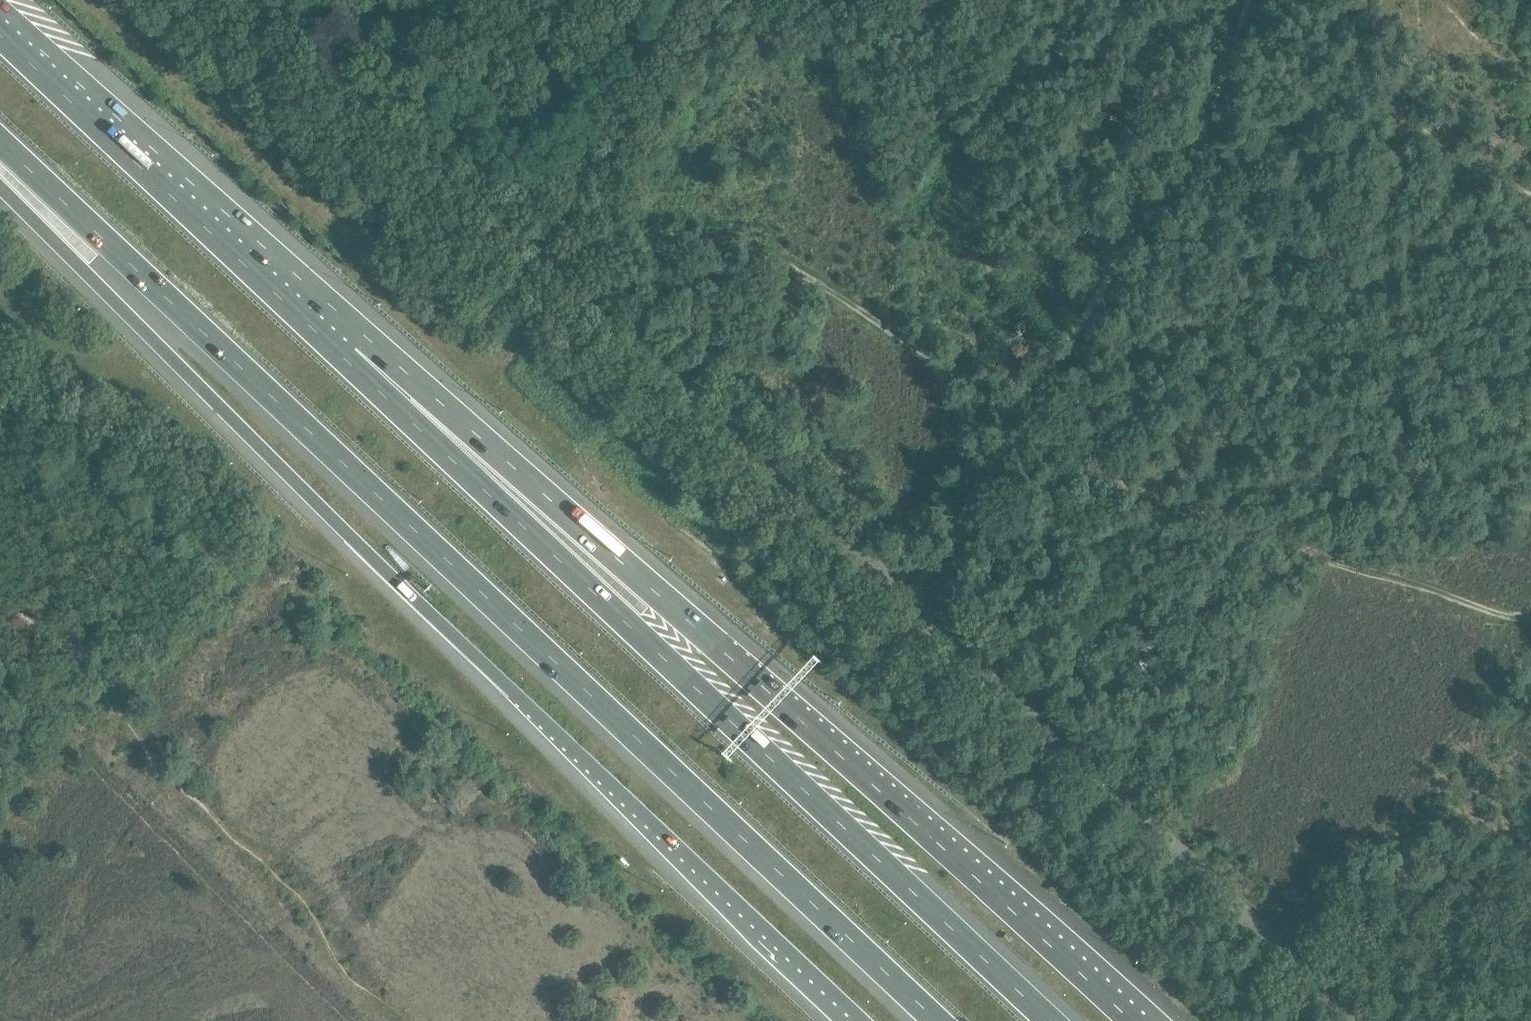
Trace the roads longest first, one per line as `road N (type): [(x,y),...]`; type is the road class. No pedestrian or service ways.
road 1 (motorway): [(7,154),(939,1020)]
road 2 (motorway): [(7,154),(80,268),(175,369),(863,1020)]
road 3 (motorway): [(1129,1020),(729,656),(351,348)]
road 4 (motorway): [(1052,1020),(351,348)]
road 5 (motorway): [(351,348),(0,18)]

